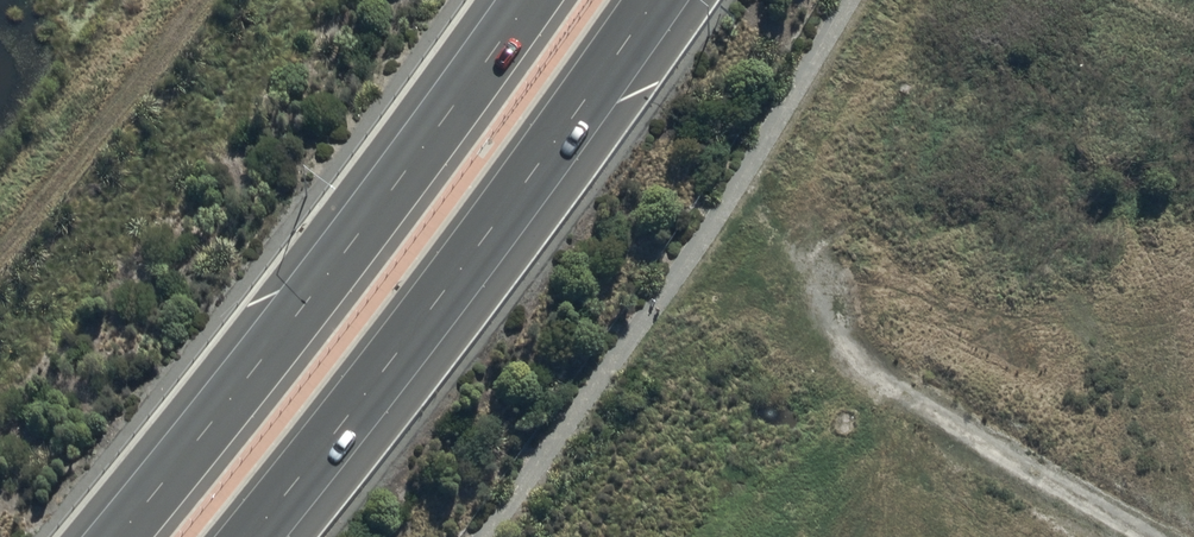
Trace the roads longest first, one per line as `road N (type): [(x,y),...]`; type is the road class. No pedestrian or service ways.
road 1 (motorway): [(119,536),(307,307),(529,0)]
road 2 (motorway): [(655,0),(546,156),(250,536)]
road 3 (track): [(0,249),(200,0)]
road 4 (residential): [(1094,536),(867,394)]

